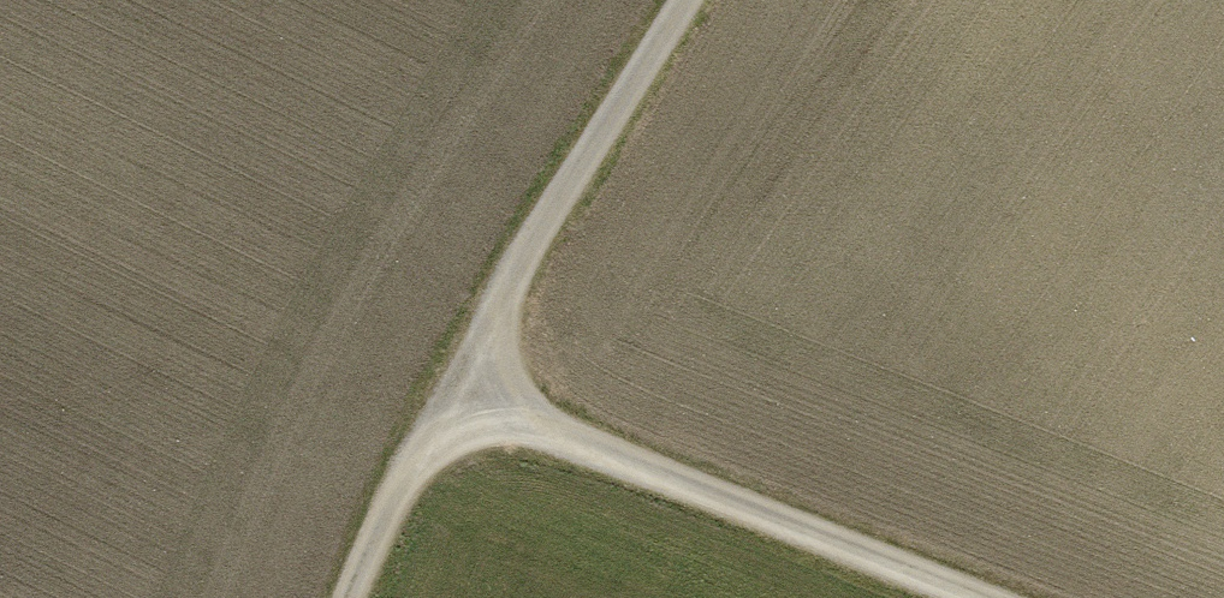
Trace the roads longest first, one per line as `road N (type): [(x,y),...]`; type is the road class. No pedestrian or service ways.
road 1 (track): [(368,597),(455,404),(983,597)]
road 2 (track): [(455,404),(704,0)]

